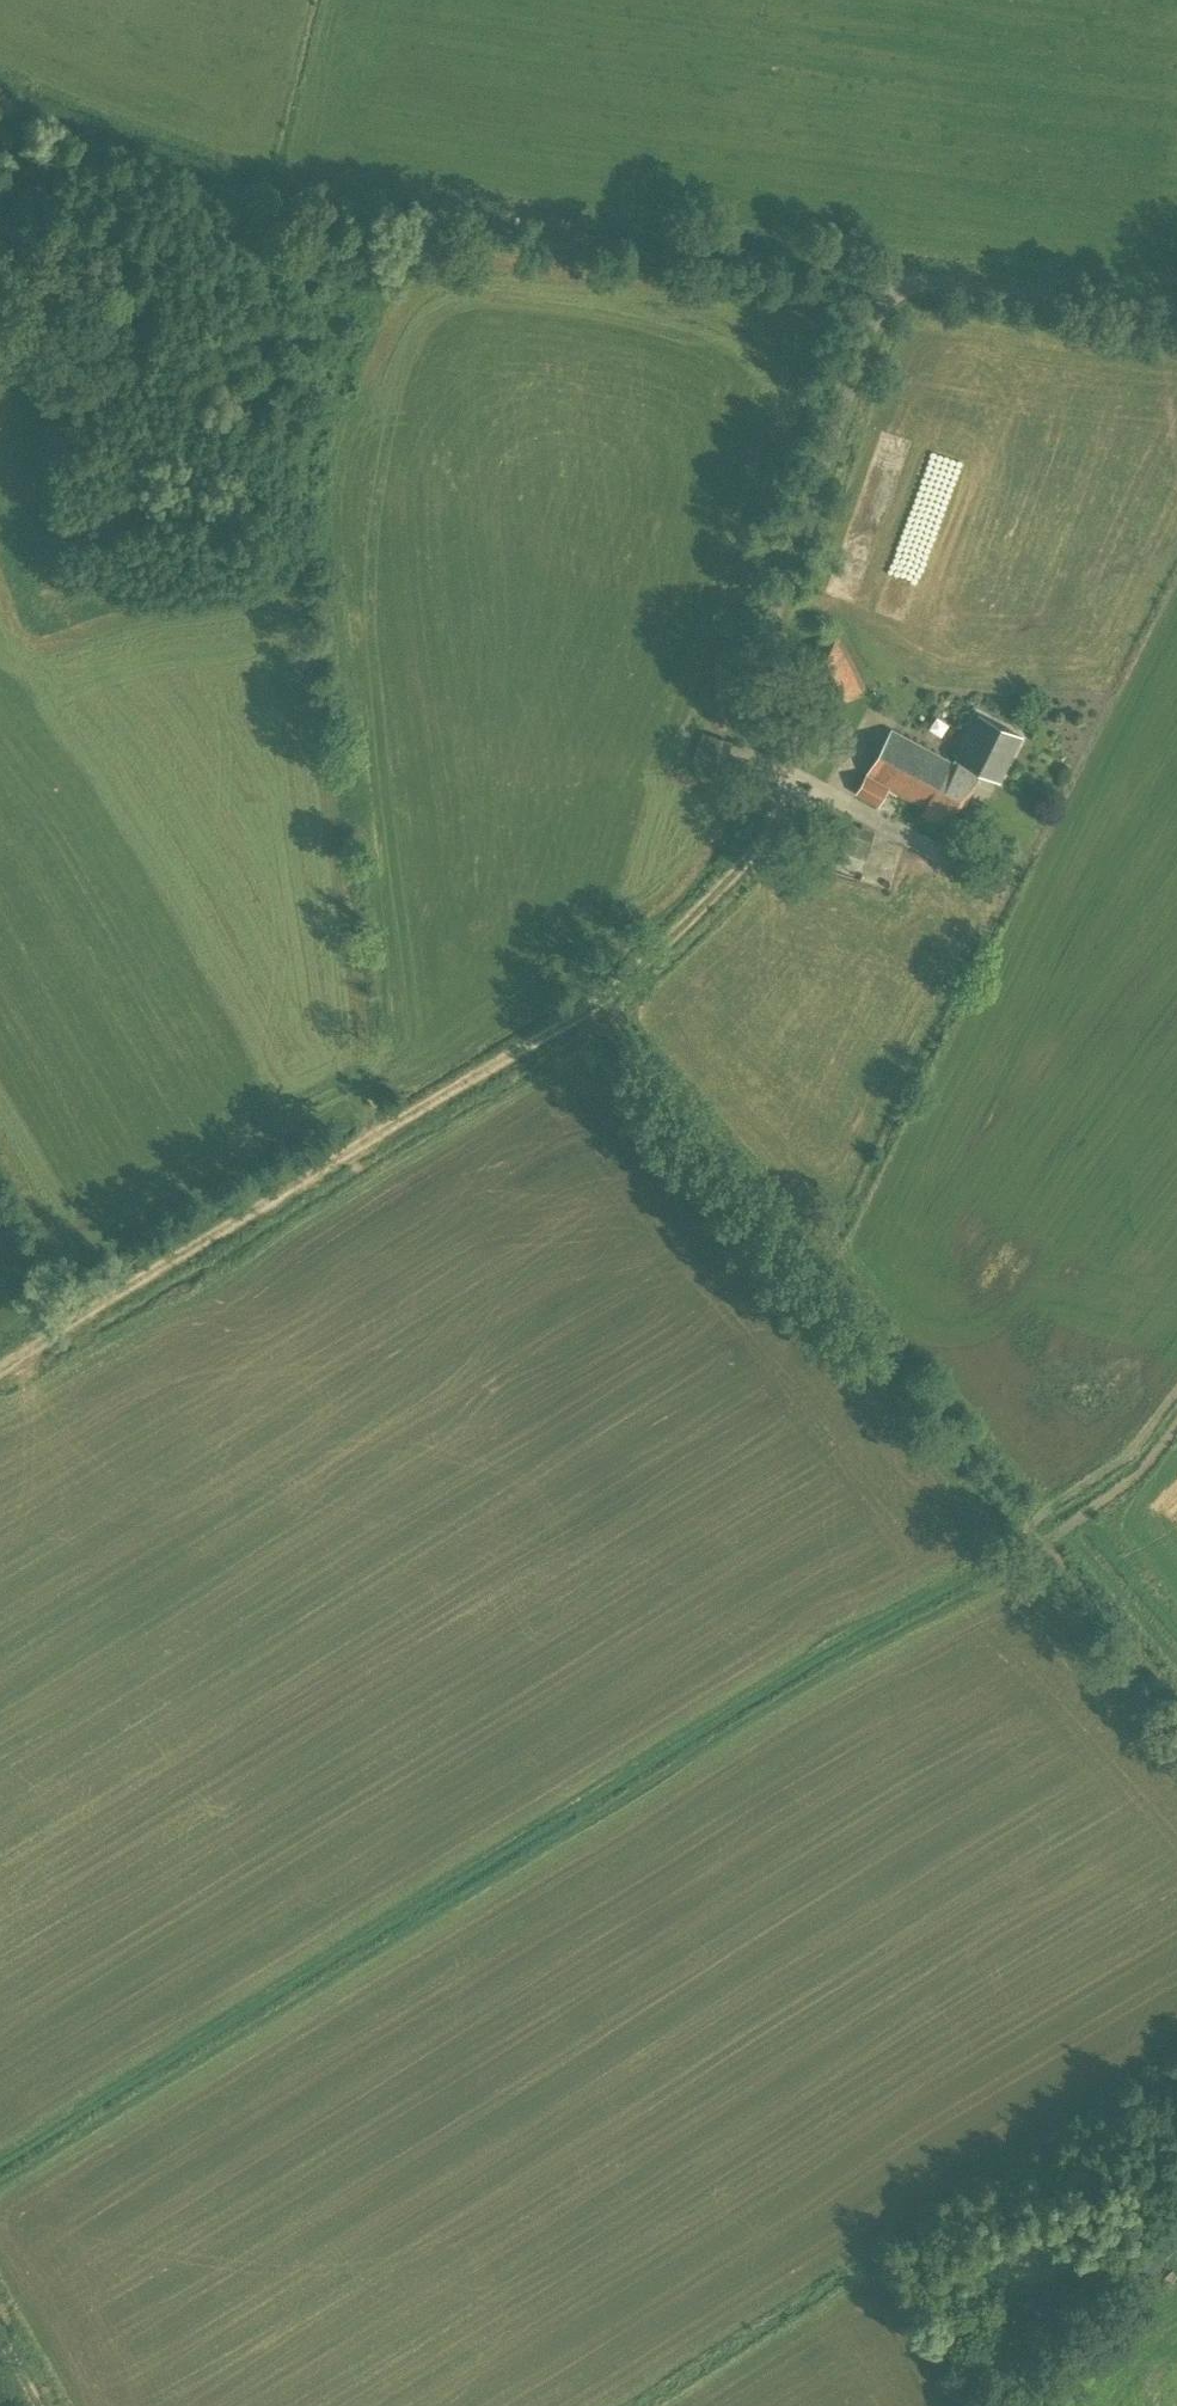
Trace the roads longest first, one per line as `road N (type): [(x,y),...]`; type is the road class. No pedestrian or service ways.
road 1 (track): [(0,1367),(594,1007),(706,910),(781,806)]
road 2 (unclassified): [(781,806),(758,649),(884,296),(907,279),(1176,303)]

